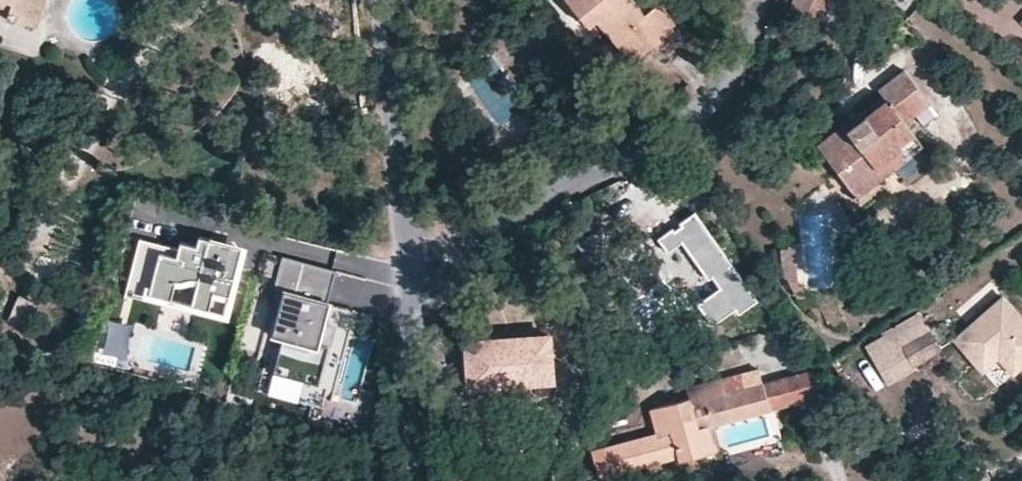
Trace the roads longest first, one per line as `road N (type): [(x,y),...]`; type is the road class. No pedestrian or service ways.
road 1 (residential): [(410,270),(697,112),(726,73),(757,0)]
road 2 (tertiary): [(410,270),(389,0)]
road 3 (tertiary): [(425,480),(410,270)]

